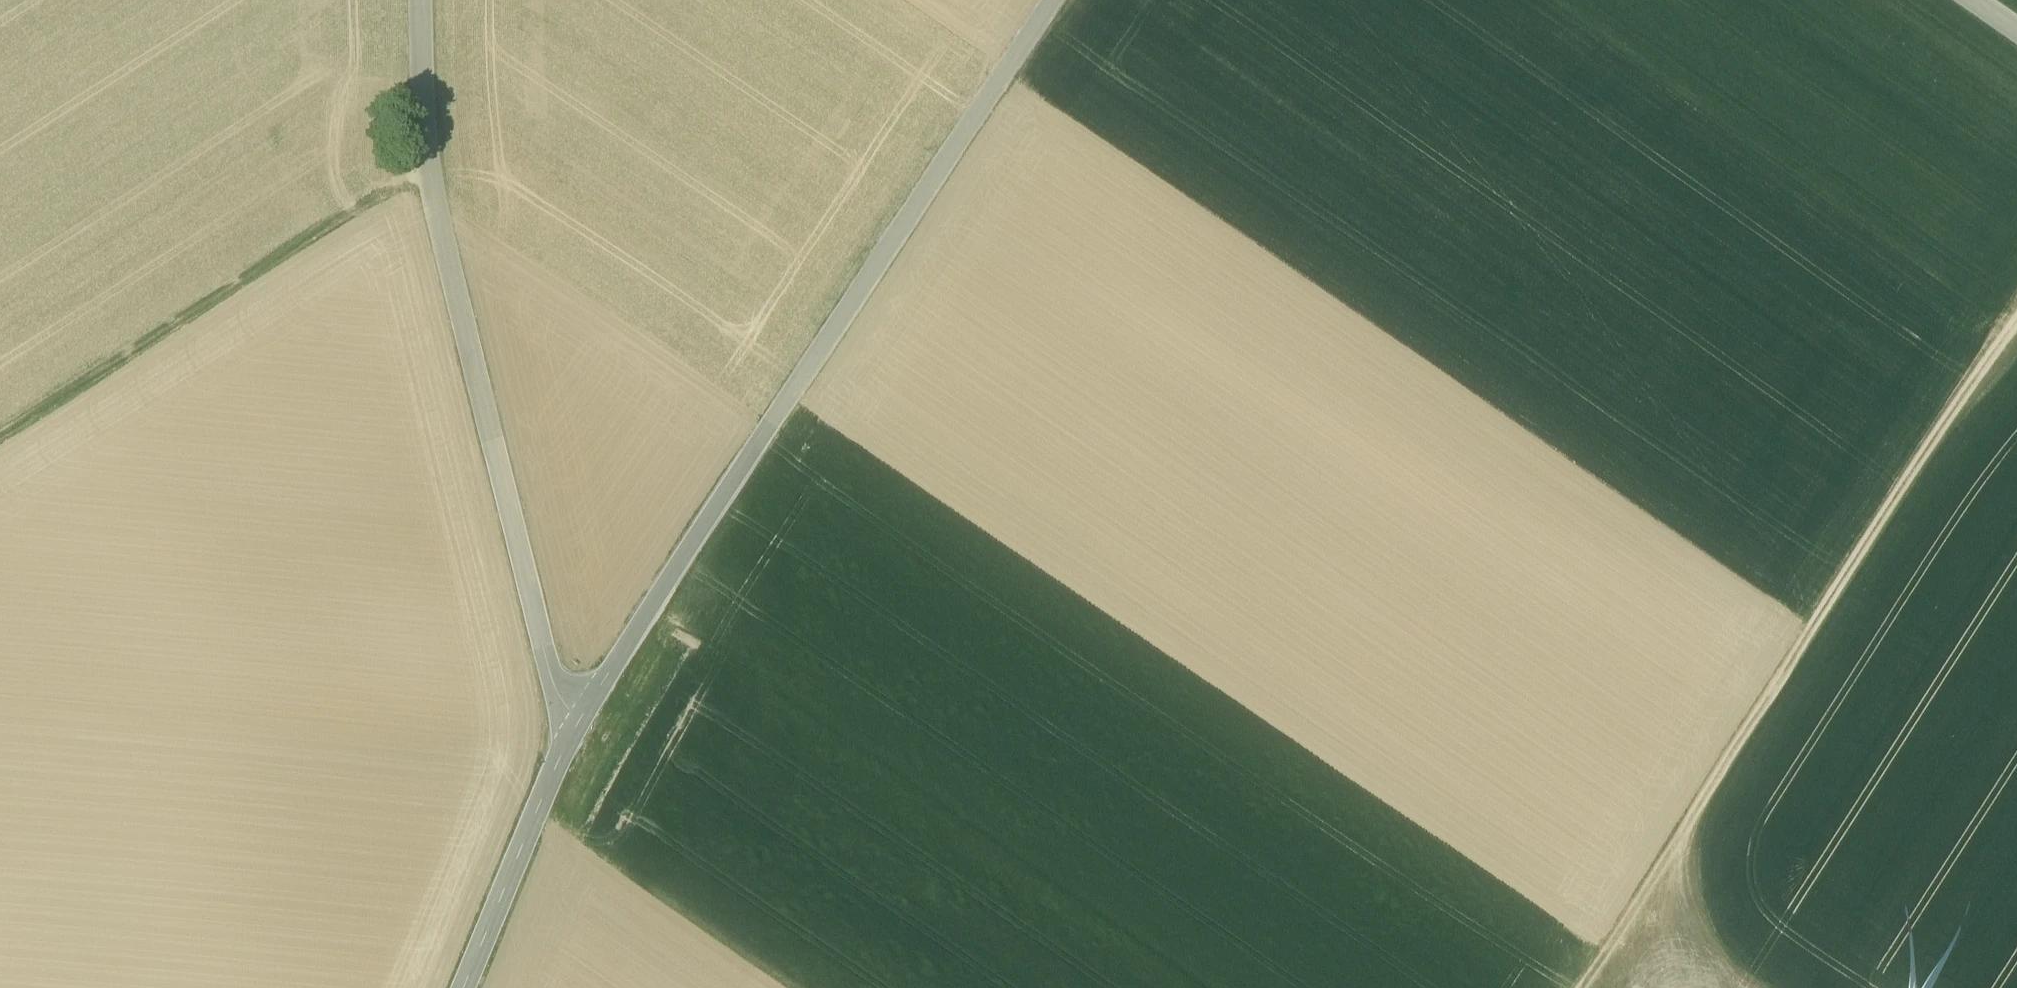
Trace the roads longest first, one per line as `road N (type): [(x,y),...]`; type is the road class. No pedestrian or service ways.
road 1 (unclassified): [(573,733),(1055,0)]
road 2 (track): [(2016,304),(1582,987)]
road 3 (unclassified): [(573,733),(504,502),(441,221),(424,99),(421,0)]
road 4 (track): [(431,165),(0,438)]
road 5 (unclassified): [(467,987),(573,733)]

